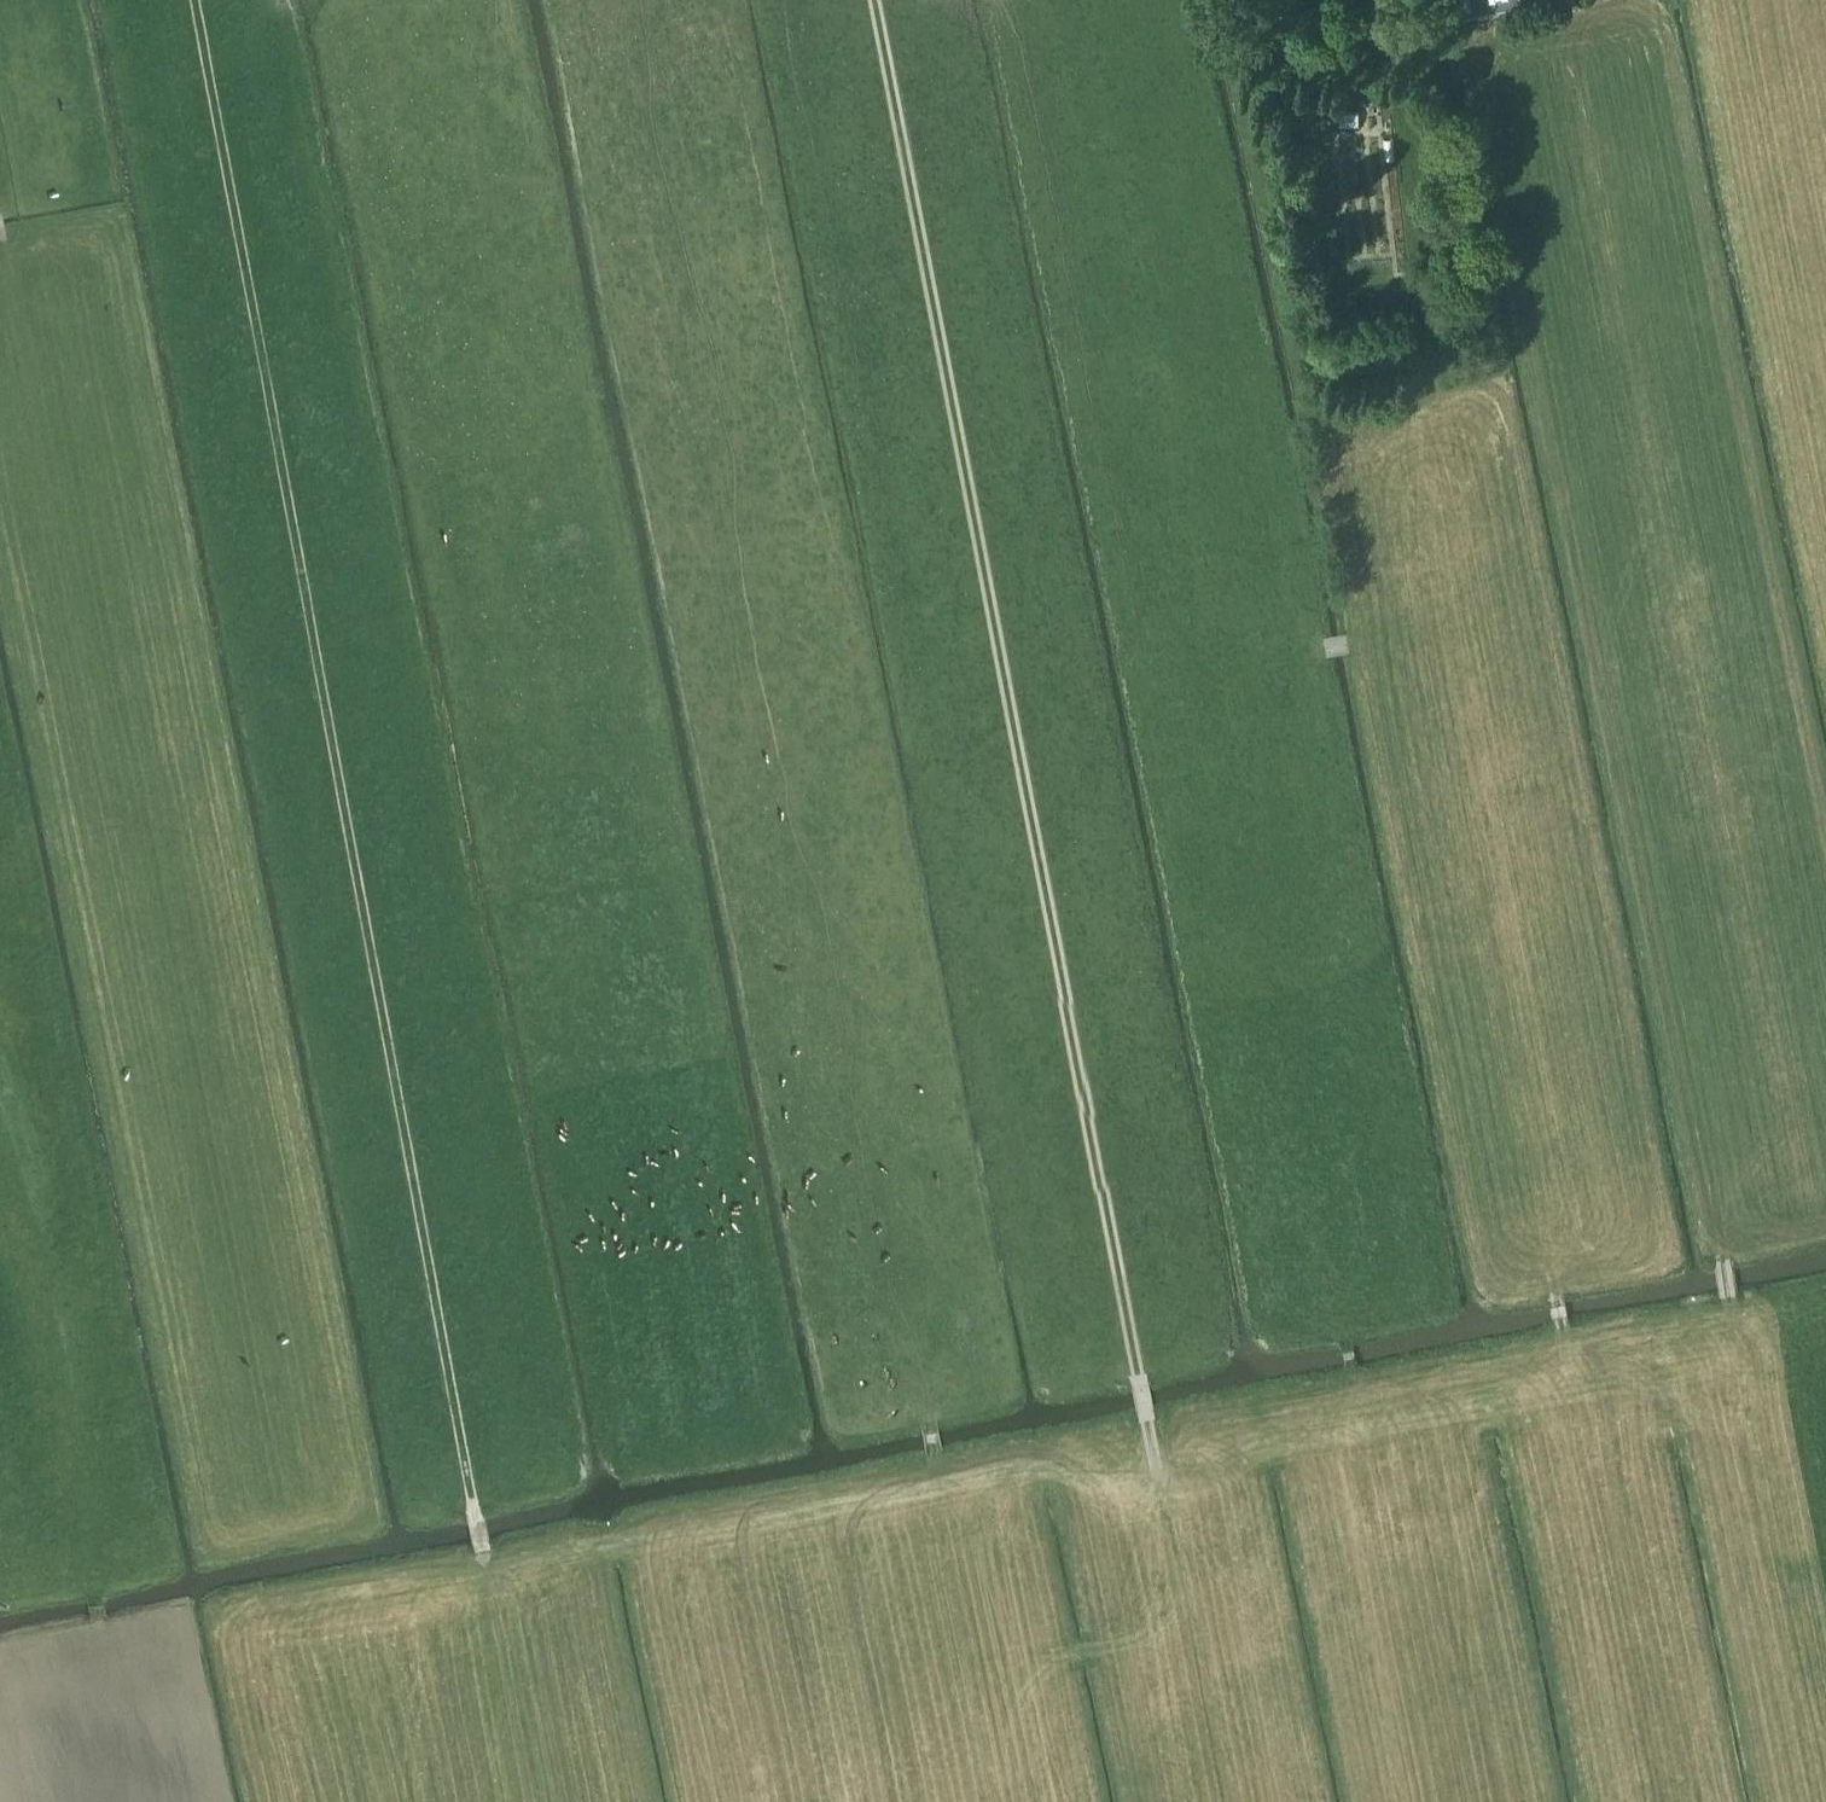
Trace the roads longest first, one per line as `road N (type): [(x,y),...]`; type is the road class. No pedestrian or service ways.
road 1 (track): [(485,1551),(193,0)]

